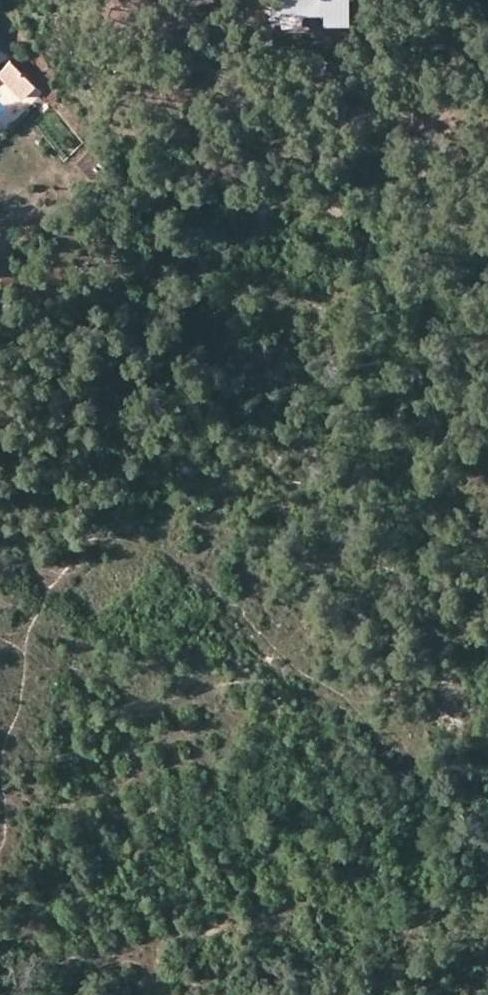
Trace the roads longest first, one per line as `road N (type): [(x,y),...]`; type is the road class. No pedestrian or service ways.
road 1 (track): [(0,857),(9,817),(4,761),(31,651)]

